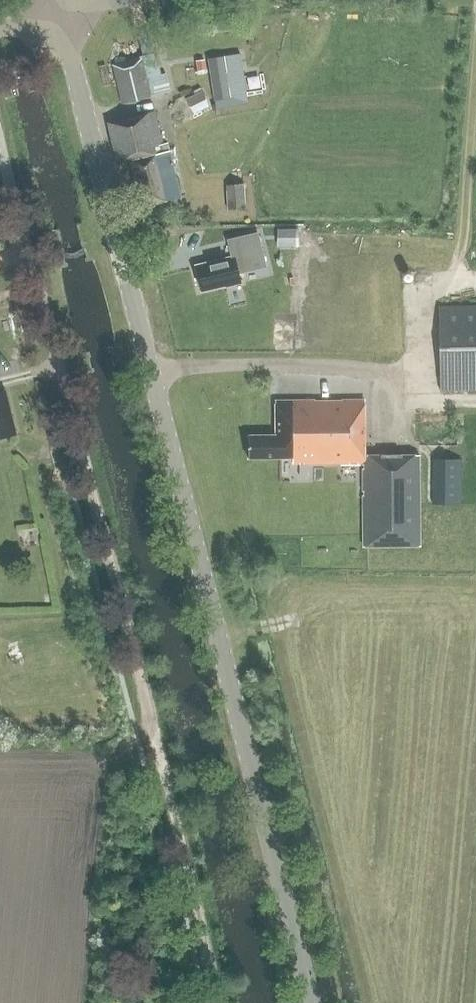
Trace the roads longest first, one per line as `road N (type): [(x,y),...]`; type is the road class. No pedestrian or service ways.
road 1 (tertiary): [(311,1002),(62,16)]
road 2 (track): [(222,1002),(83,451)]
road 3 (unclassified): [(0,143),(83,451)]

